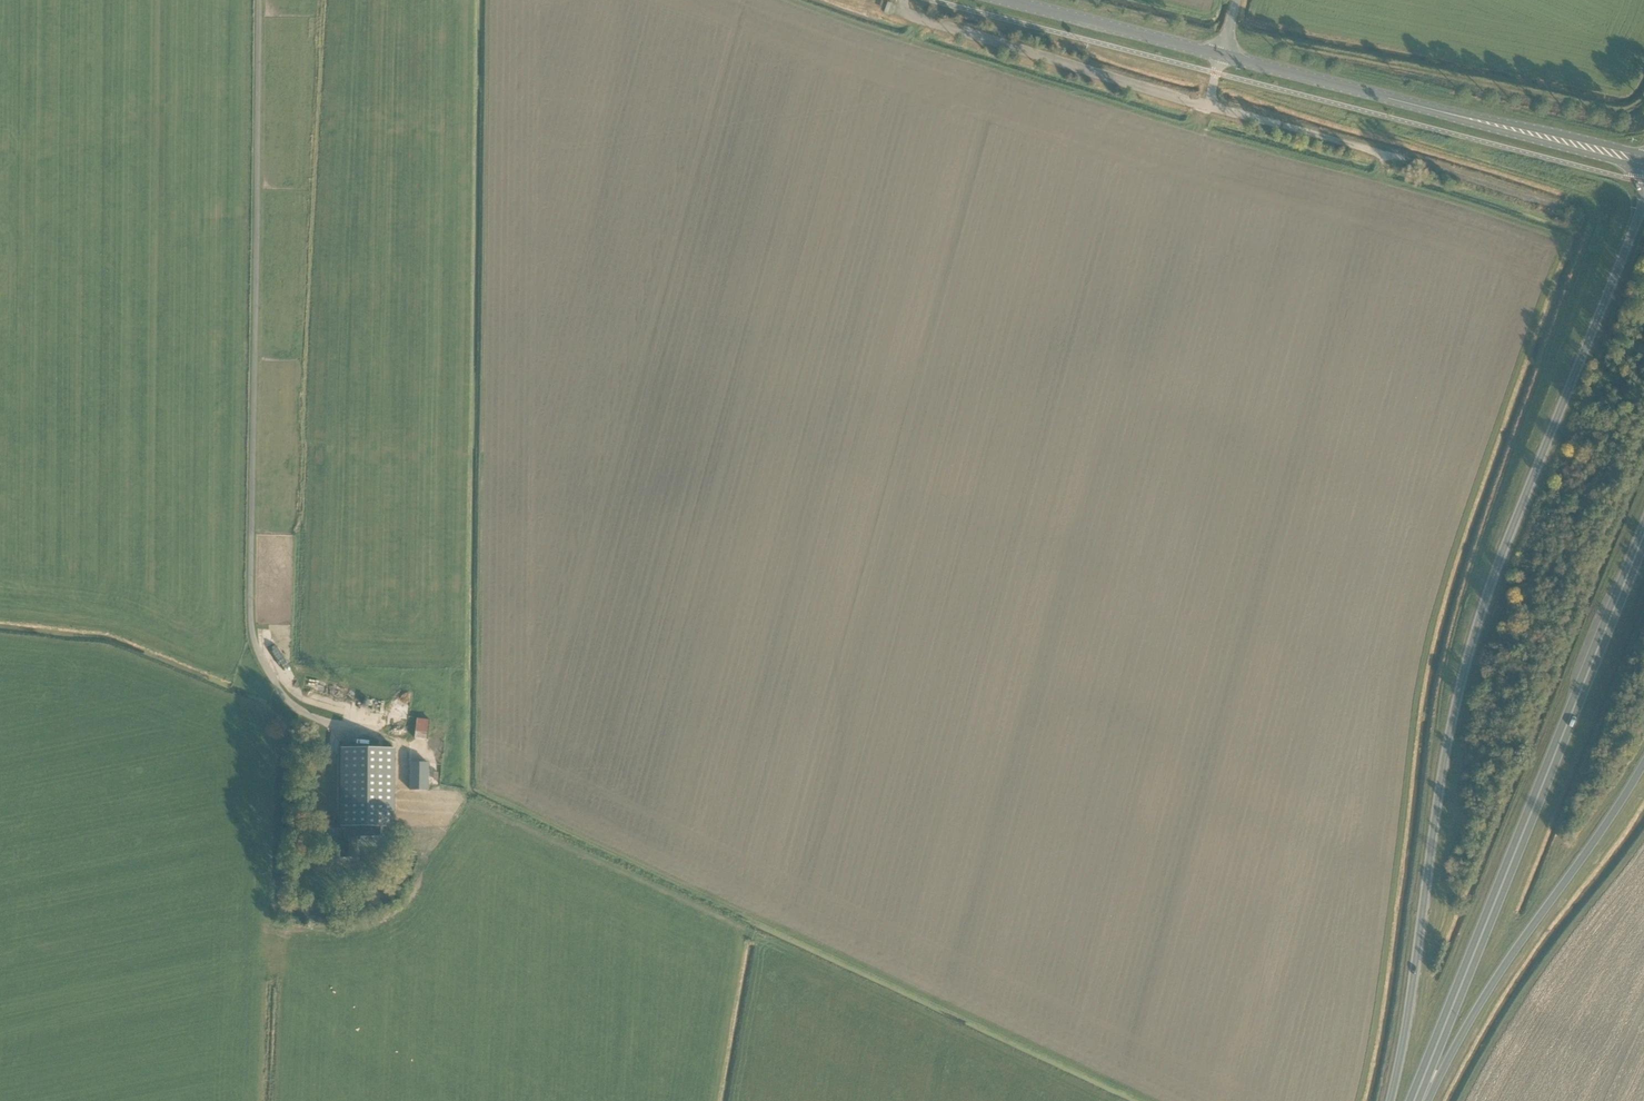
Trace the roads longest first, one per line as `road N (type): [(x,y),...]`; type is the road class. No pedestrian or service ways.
road 1 (trunk): [(1643,201),(1466,664),(1391,1100)]
road 2 (trunk): [(1414,1100),(1643,534)]
road 3 (trunk): [(1418,1100),(1643,763)]
road 4 (secondary): [(1401,101),(1643,160)]
road 5 (secondary): [(1221,55),(1006,0)]
road 6 (secondary): [(1401,101),(1221,55)]

